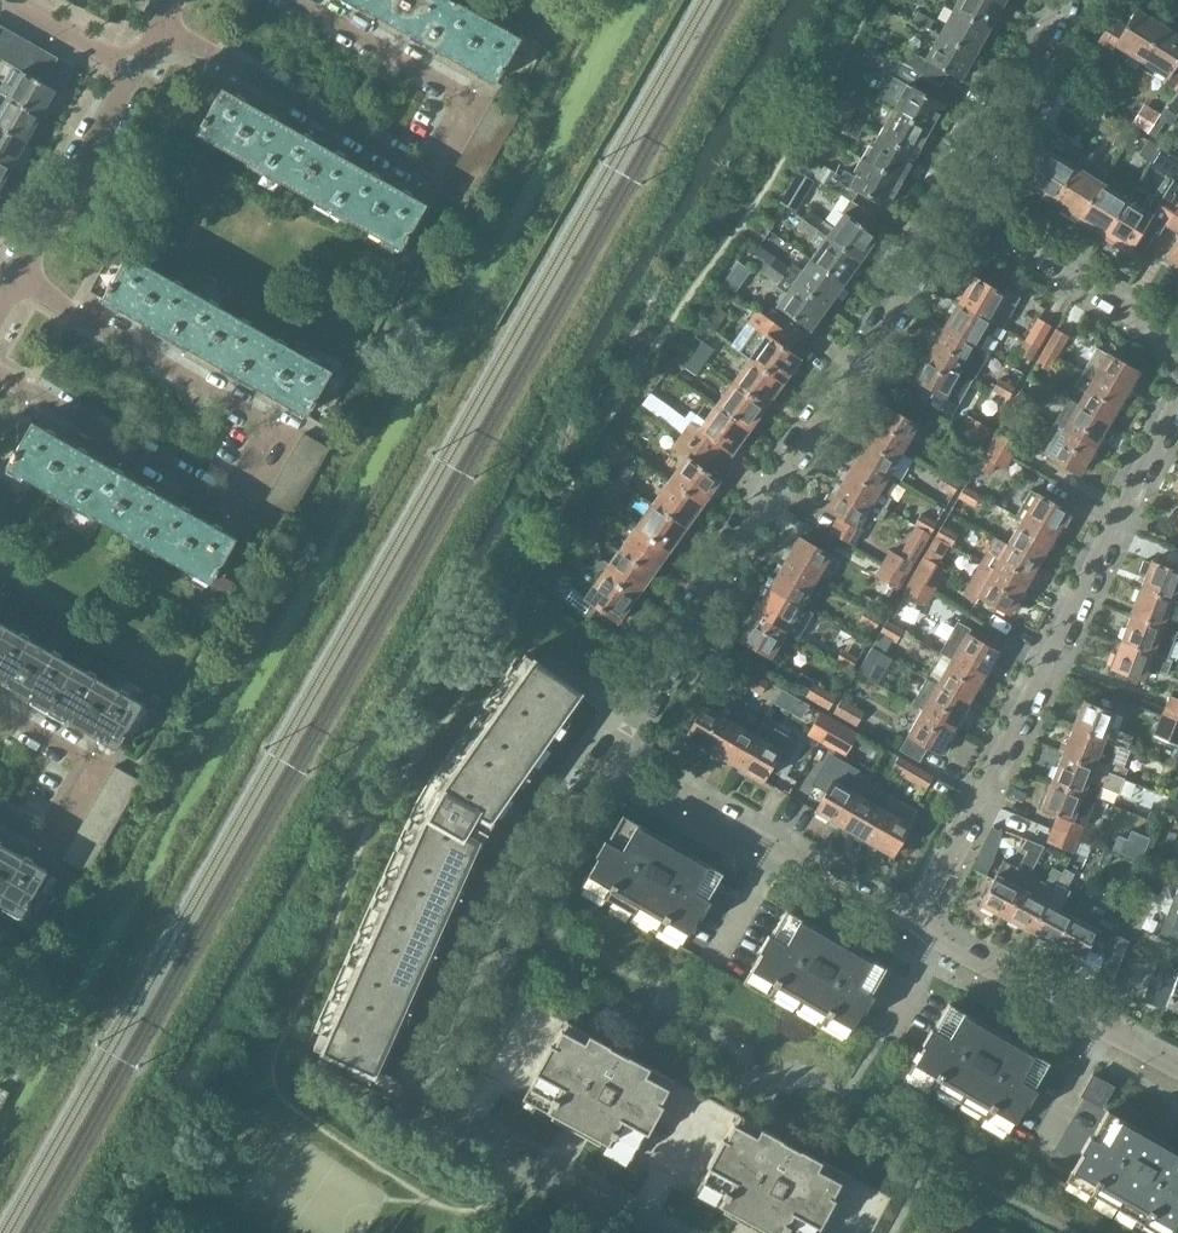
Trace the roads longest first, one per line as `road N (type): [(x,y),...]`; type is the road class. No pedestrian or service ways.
road 1 (residential): [(0,385),(226,514),(272,428),(11,277)]
road 2 (residential): [(654,1232),(431,1111),(431,1081),(507,897),(604,758)]
road 3 (residential): [(604,758),(954,215)]
road 4 (residential): [(145,27),(416,180),(461,95),(293,0)]
road 5 (residential): [(917,918),(1177,394)]
road 6 (residential): [(917,918),(873,908),(604,758)]
road 7 (residential): [(1177,1071),(937,942),(917,918)]
road 8 (residential): [(1177,340),(954,215)]
road 9 (residential): [(0,709),(88,760),(86,780),(54,832),(40,836),(0,815)]
road 10 (residential): [(11,277),(125,64)]
road 11 (residential): [(954,215),(1062,0)]
road 12 (residential): [(125,64),(17,0)]

